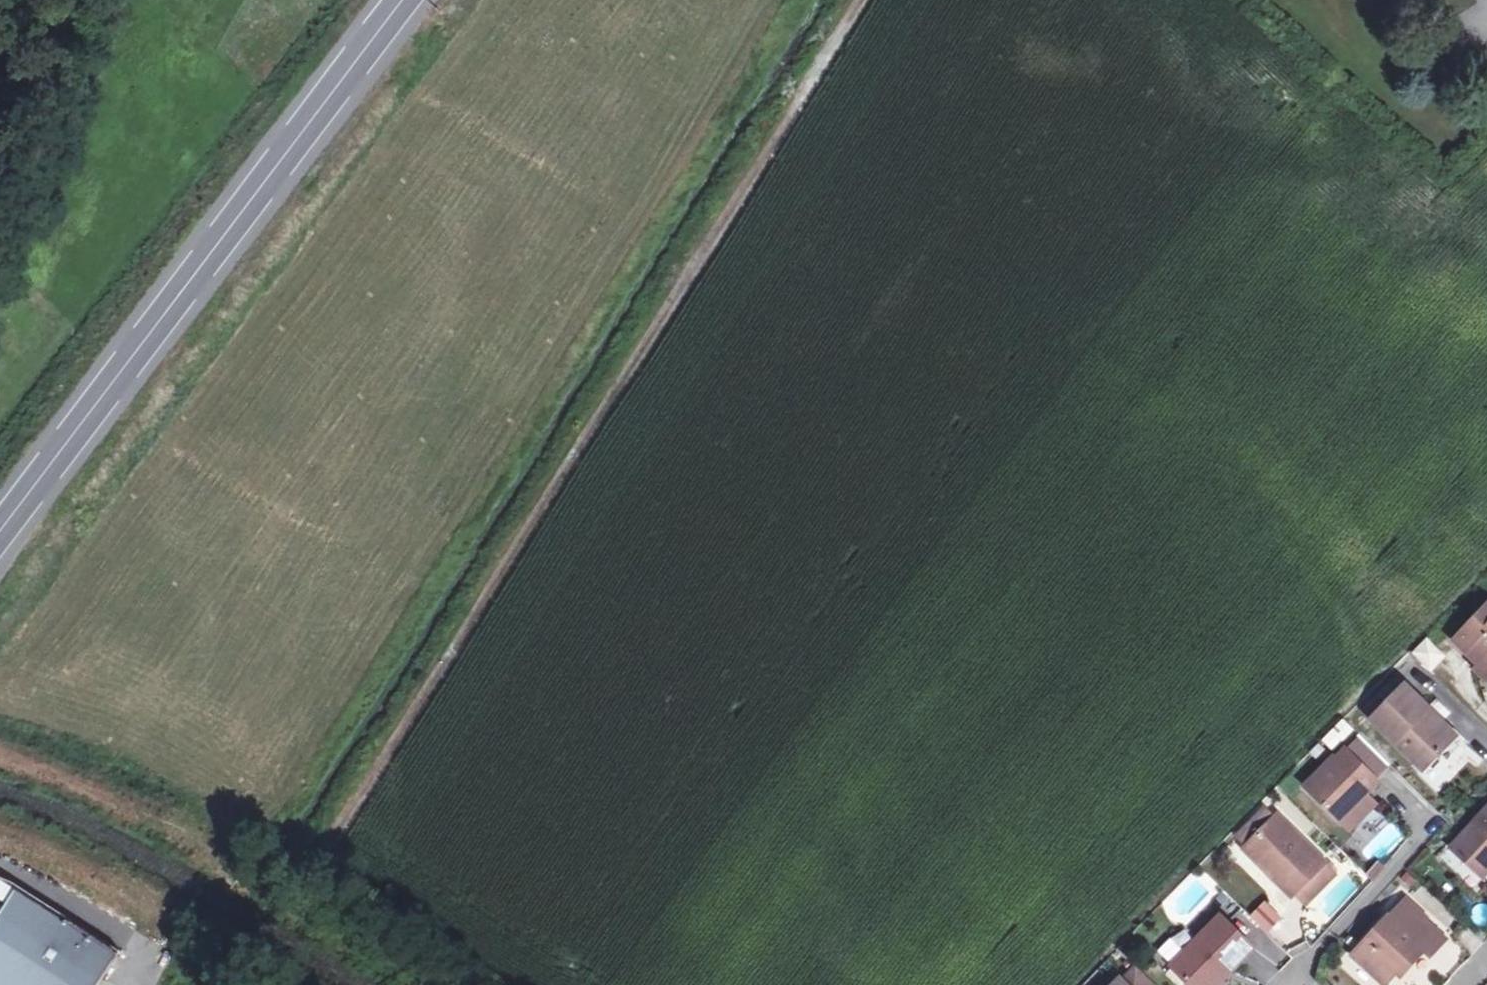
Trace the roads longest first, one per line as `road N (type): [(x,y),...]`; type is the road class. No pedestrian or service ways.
road 1 (unclassified): [(402,0),(0,531)]
road 2 (residential): [(1291,980),(1427,831),(1413,807)]

